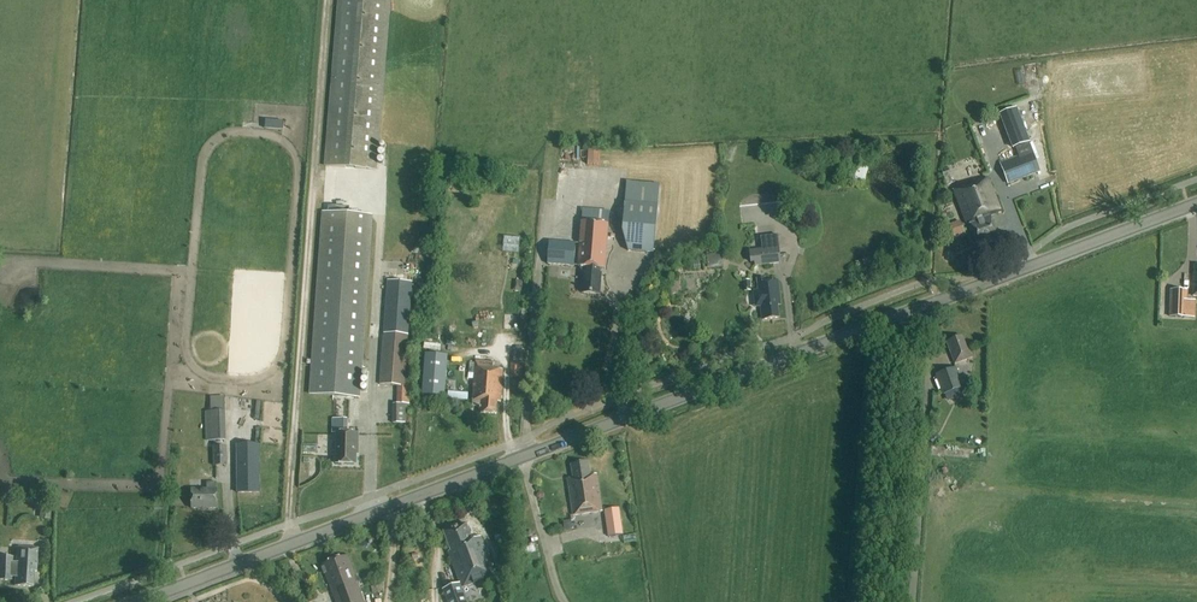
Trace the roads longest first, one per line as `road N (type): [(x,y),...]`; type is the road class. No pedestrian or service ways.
road 1 (tertiary): [(140,601),(927,308)]
road 2 (unclassified): [(905,601),(927,308)]
road 3 (tertiary): [(927,308),(1196,206)]

